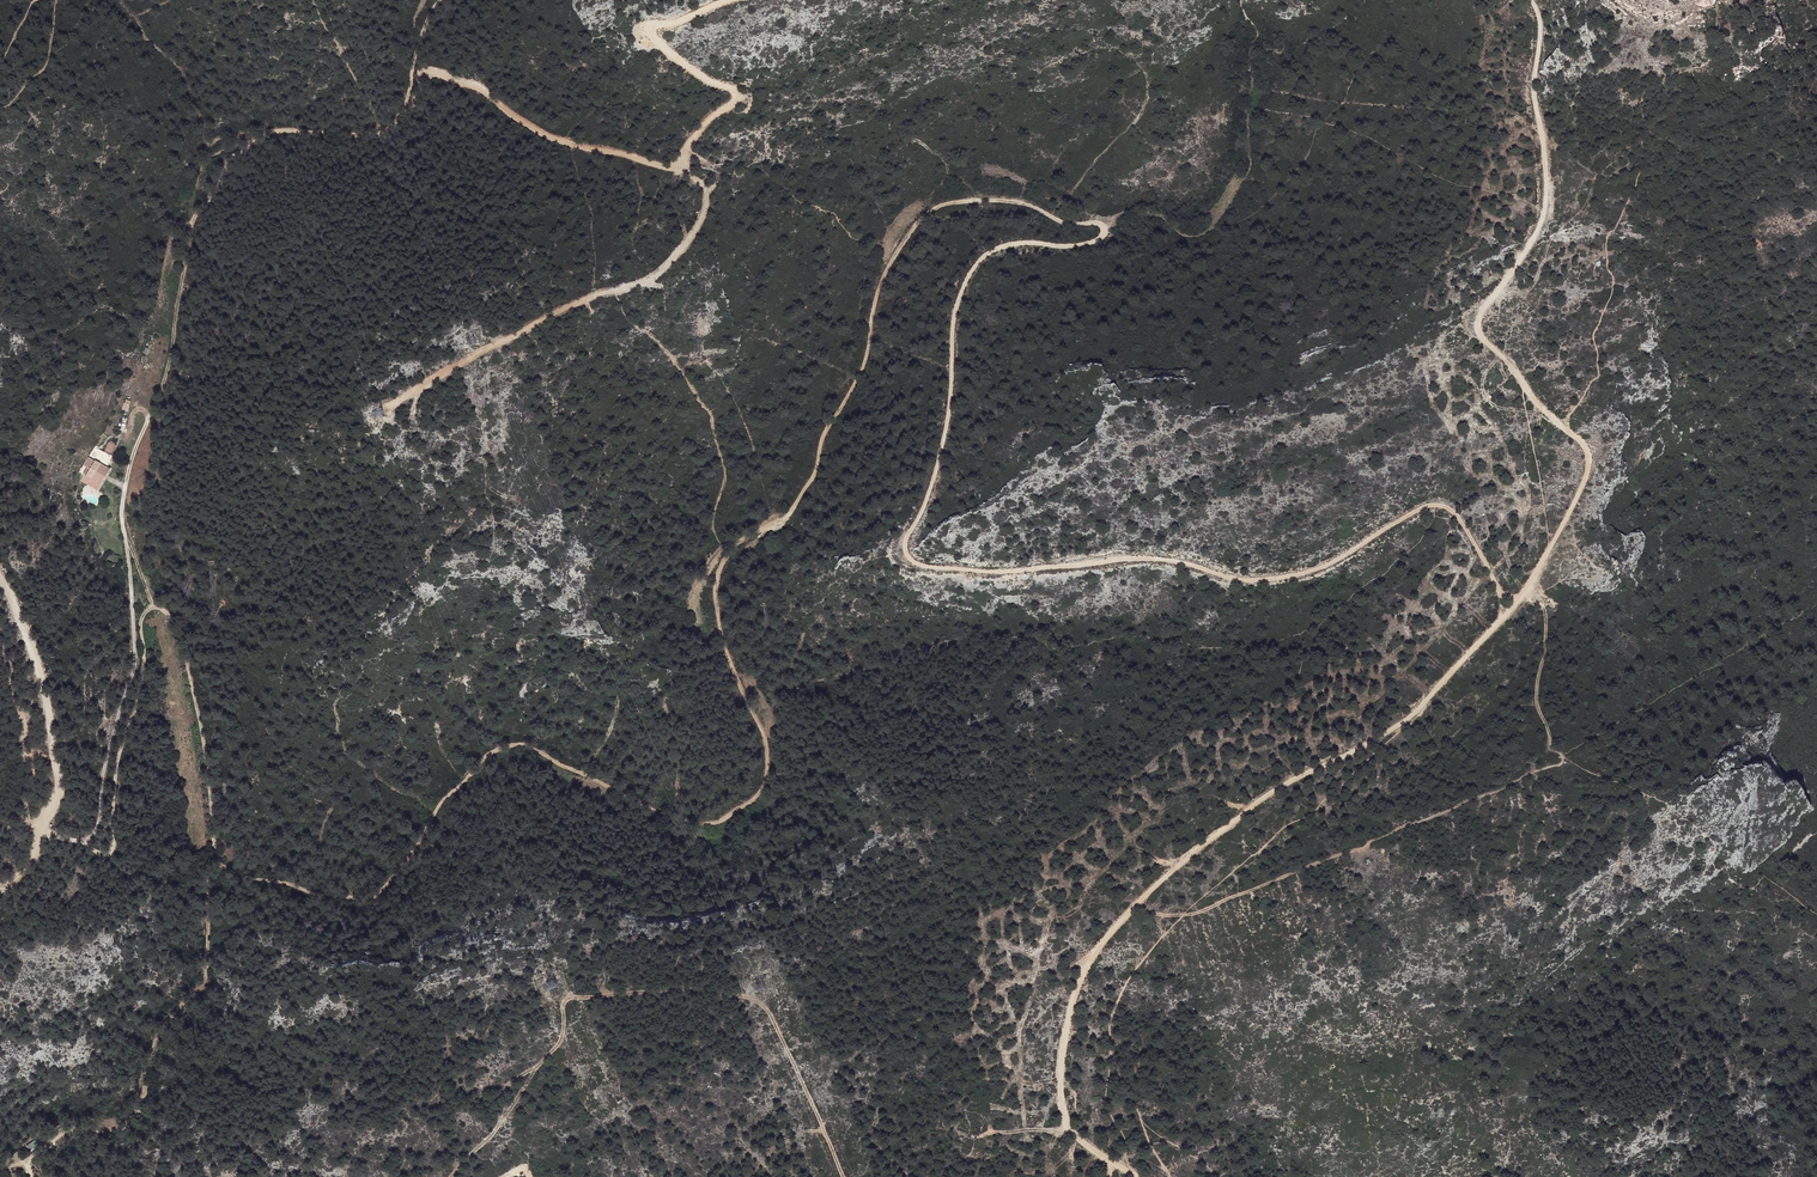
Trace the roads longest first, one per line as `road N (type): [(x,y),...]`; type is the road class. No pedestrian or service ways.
road 1 (track): [(151,606),(173,617),(181,635),(215,848),(222,871),(237,877),(344,905),(366,901),(396,879),(448,793),(508,745),(539,750),(654,814),(704,824),(725,819),(758,796),(768,766),(765,737),(725,652),(716,586),(729,558),(784,523),(818,470),(823,435),(866,365),(874,307),(897,248),(922,217),(950,201),(994,200),(1104,231),(1102,239),(1068,247),(1008,245),(973,268),(953,312),(934,480),(909,539),(916,561),(1035,570),(1137,557),(1263,581),(1344,556),(1434,505),(1463,525),(1492,573),(1504,616)]
road 2 (track): [(81,842),(97,825),(104,770),(135,663),(122,524),(130,461),(168,373),(190,226),(223,165),(271,128),(388,136),(404,127),(432,74),(476,87),(560,144),(689,174),(705,186),(700,227),(659,274),(554,314),(398,399)]
road 3 (track): [(1137,1176),(1082,1146),(1066,1121),(1063,1057),(1090,961),(1197,850),(1255,805),(1401,724),(1446,681),(1528,589),(1592,469),(1592,448),(1545,414),(1477,325),(1546,220),(1534,94),(1540,25),(1532,0)]
road 4 (track): [(845,1176),(767,1009),(733,994),(675,989),(564,996),(563,1037),(503,1093),(499,1126),(453,1176)]
road 5 (track): [(1133,910),(1199,914),(1569,758)]
road 6 (track): [(0,1170),(63,1134),(109,1130),(145,1109),(156,1039),(179,1005),(207,986),(207,906),(222,871)]
road 7 (track): [(0,891),(33,858),(58,787),(43,688),(0,579)]
road 8 (track): [(151,606),(141,622),(141,684),(116,772),(113,856),(81,842)]
road 9 (track): [(676,171),(699,132),(738,96),(677,58),(656,26),(728,0)]
road 10 (track): [(44,826),(34,751),(0,636)]
road 11 (track): [(1528,589),(1546,599),(1548,610),(1536,689),(1569,758)]

